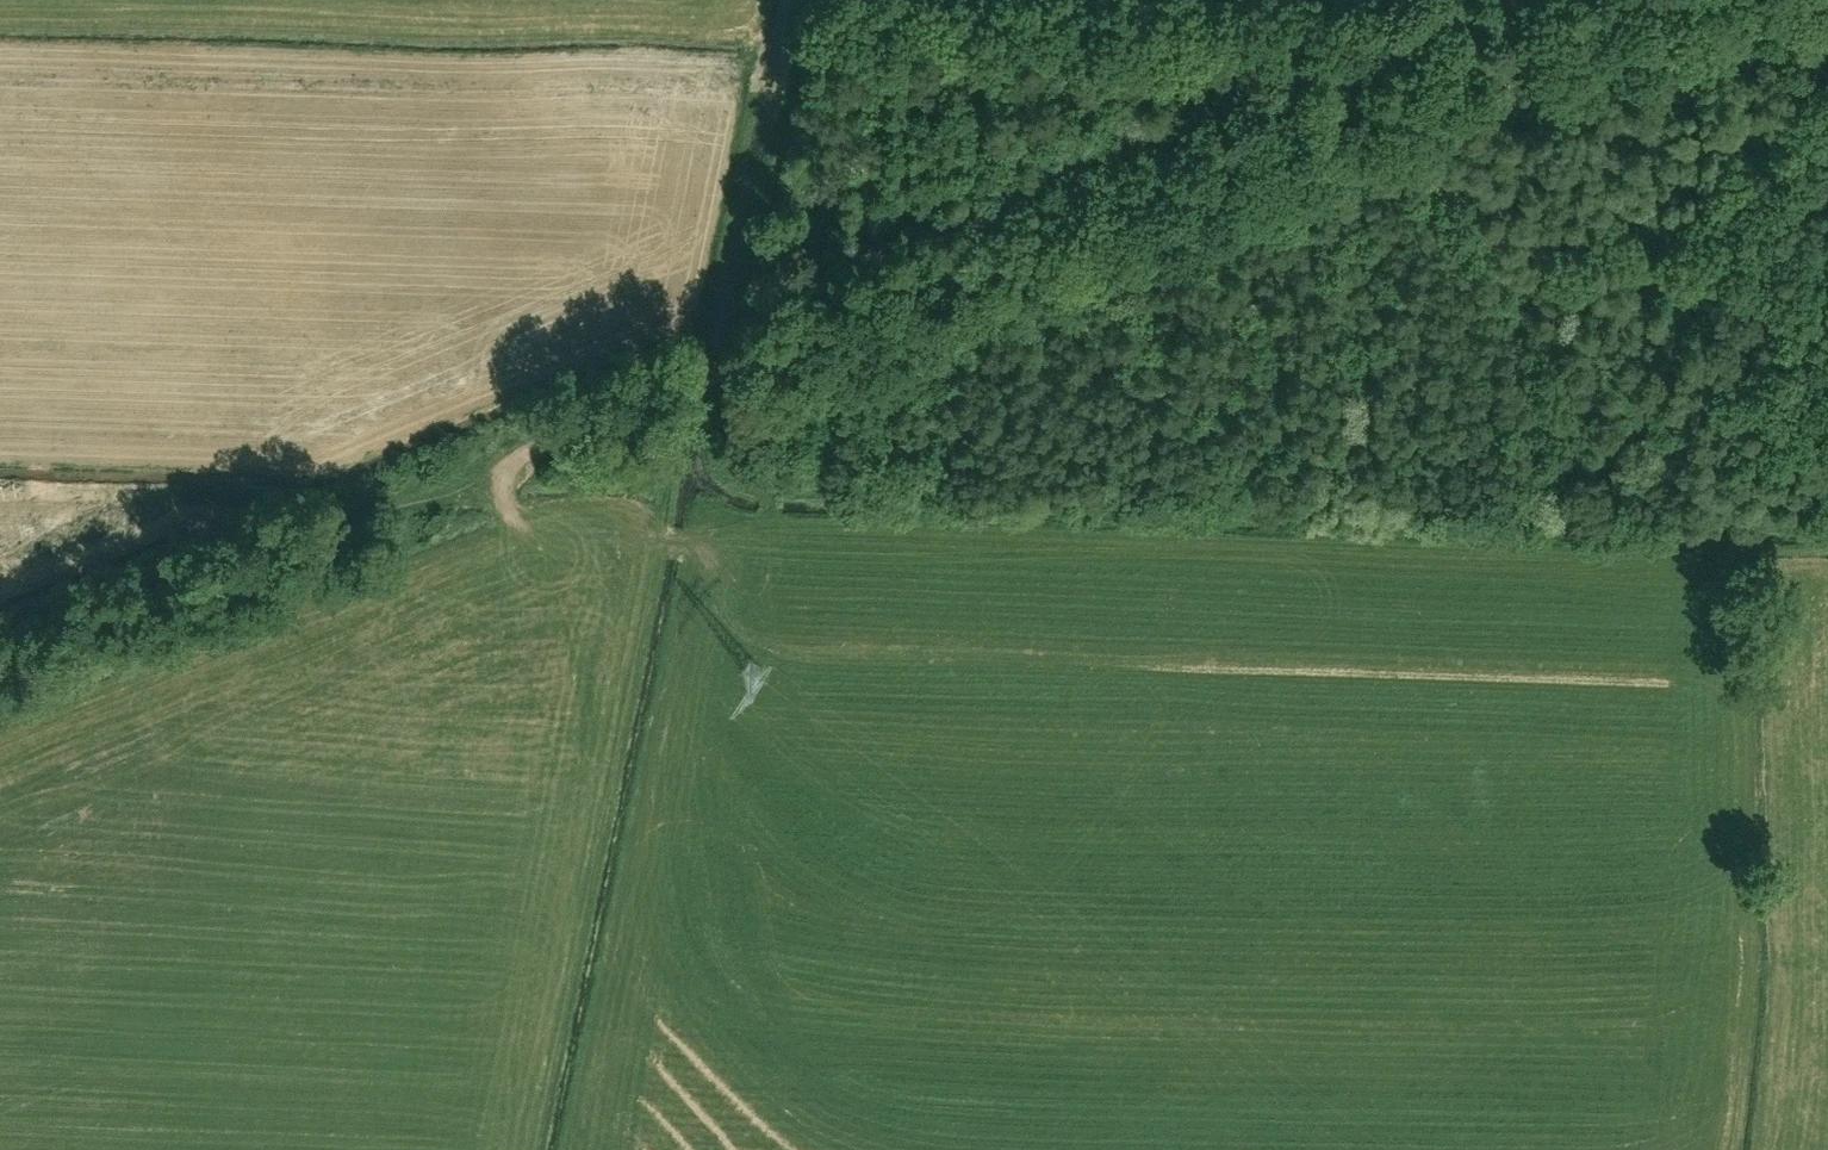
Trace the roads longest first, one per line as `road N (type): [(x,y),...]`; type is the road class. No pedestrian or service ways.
road 1 (track): [(1624,0),(0,647)]

